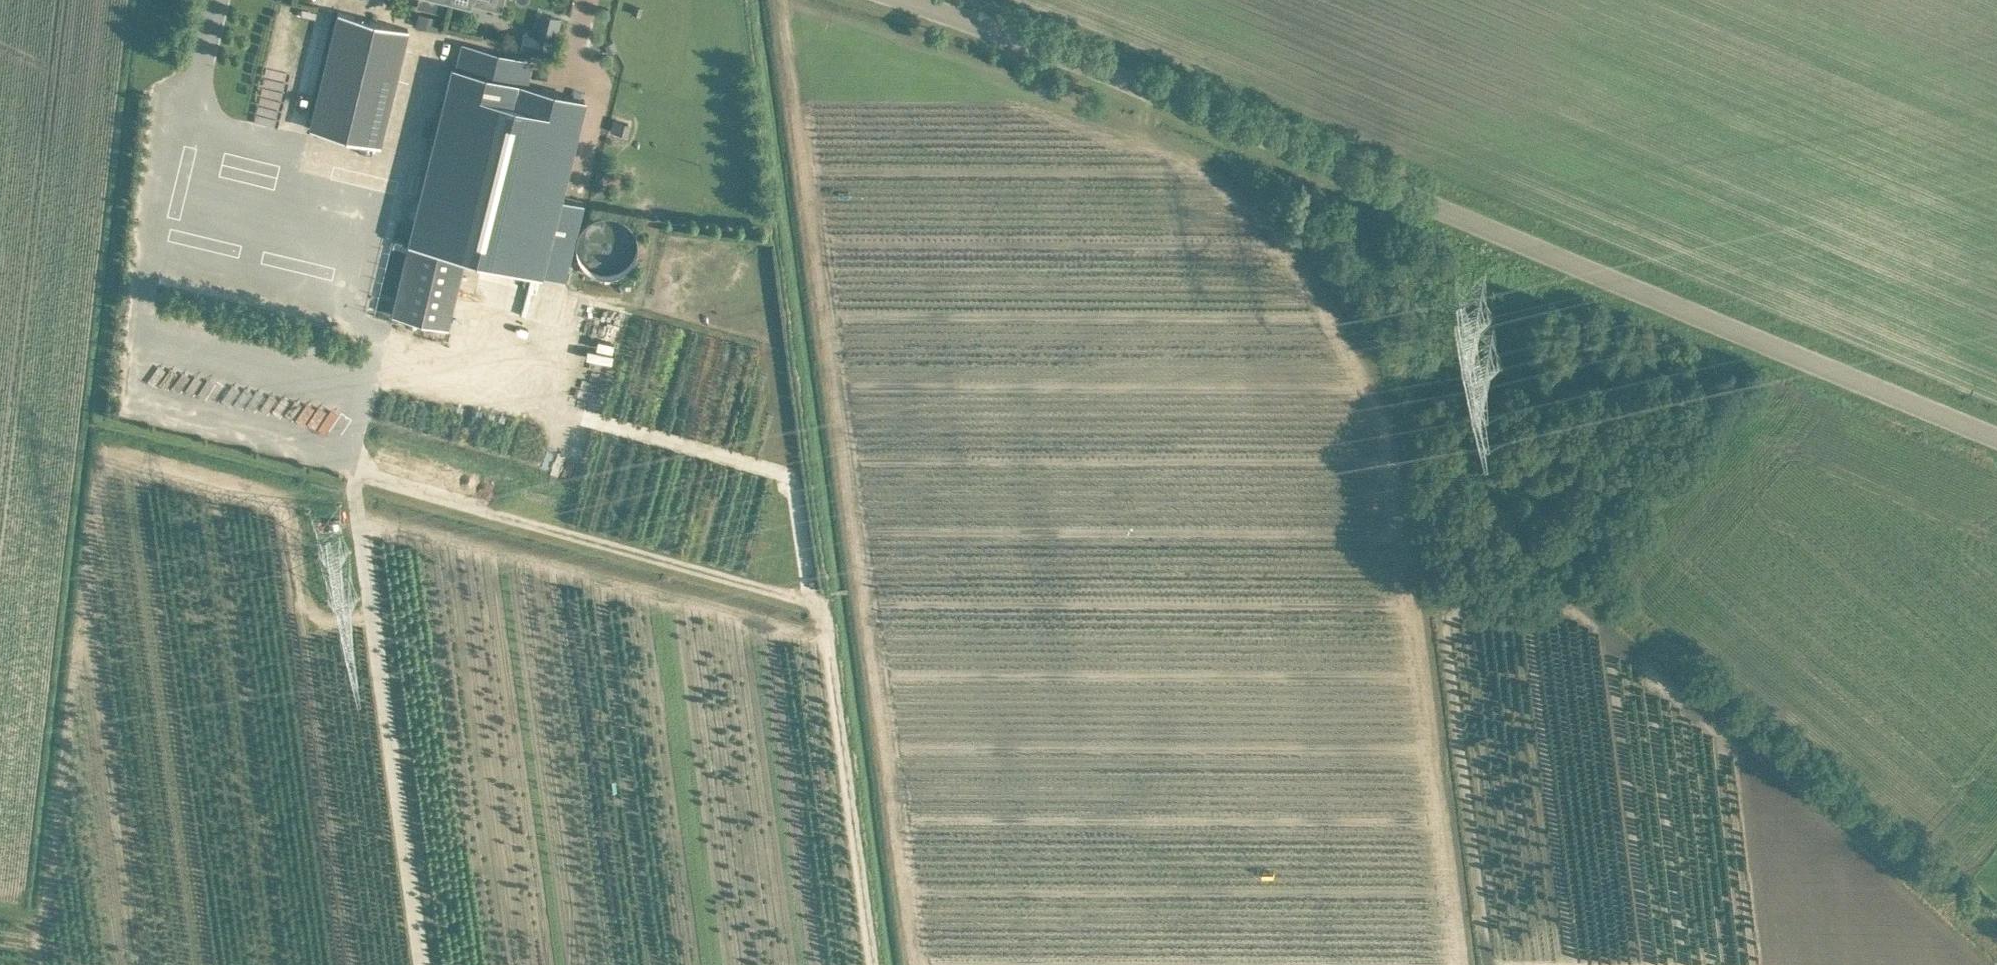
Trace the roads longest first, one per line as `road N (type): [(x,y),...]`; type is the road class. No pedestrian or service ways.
road 1 (unclassified): [(1996,436),(1283,143),(898,0)]

